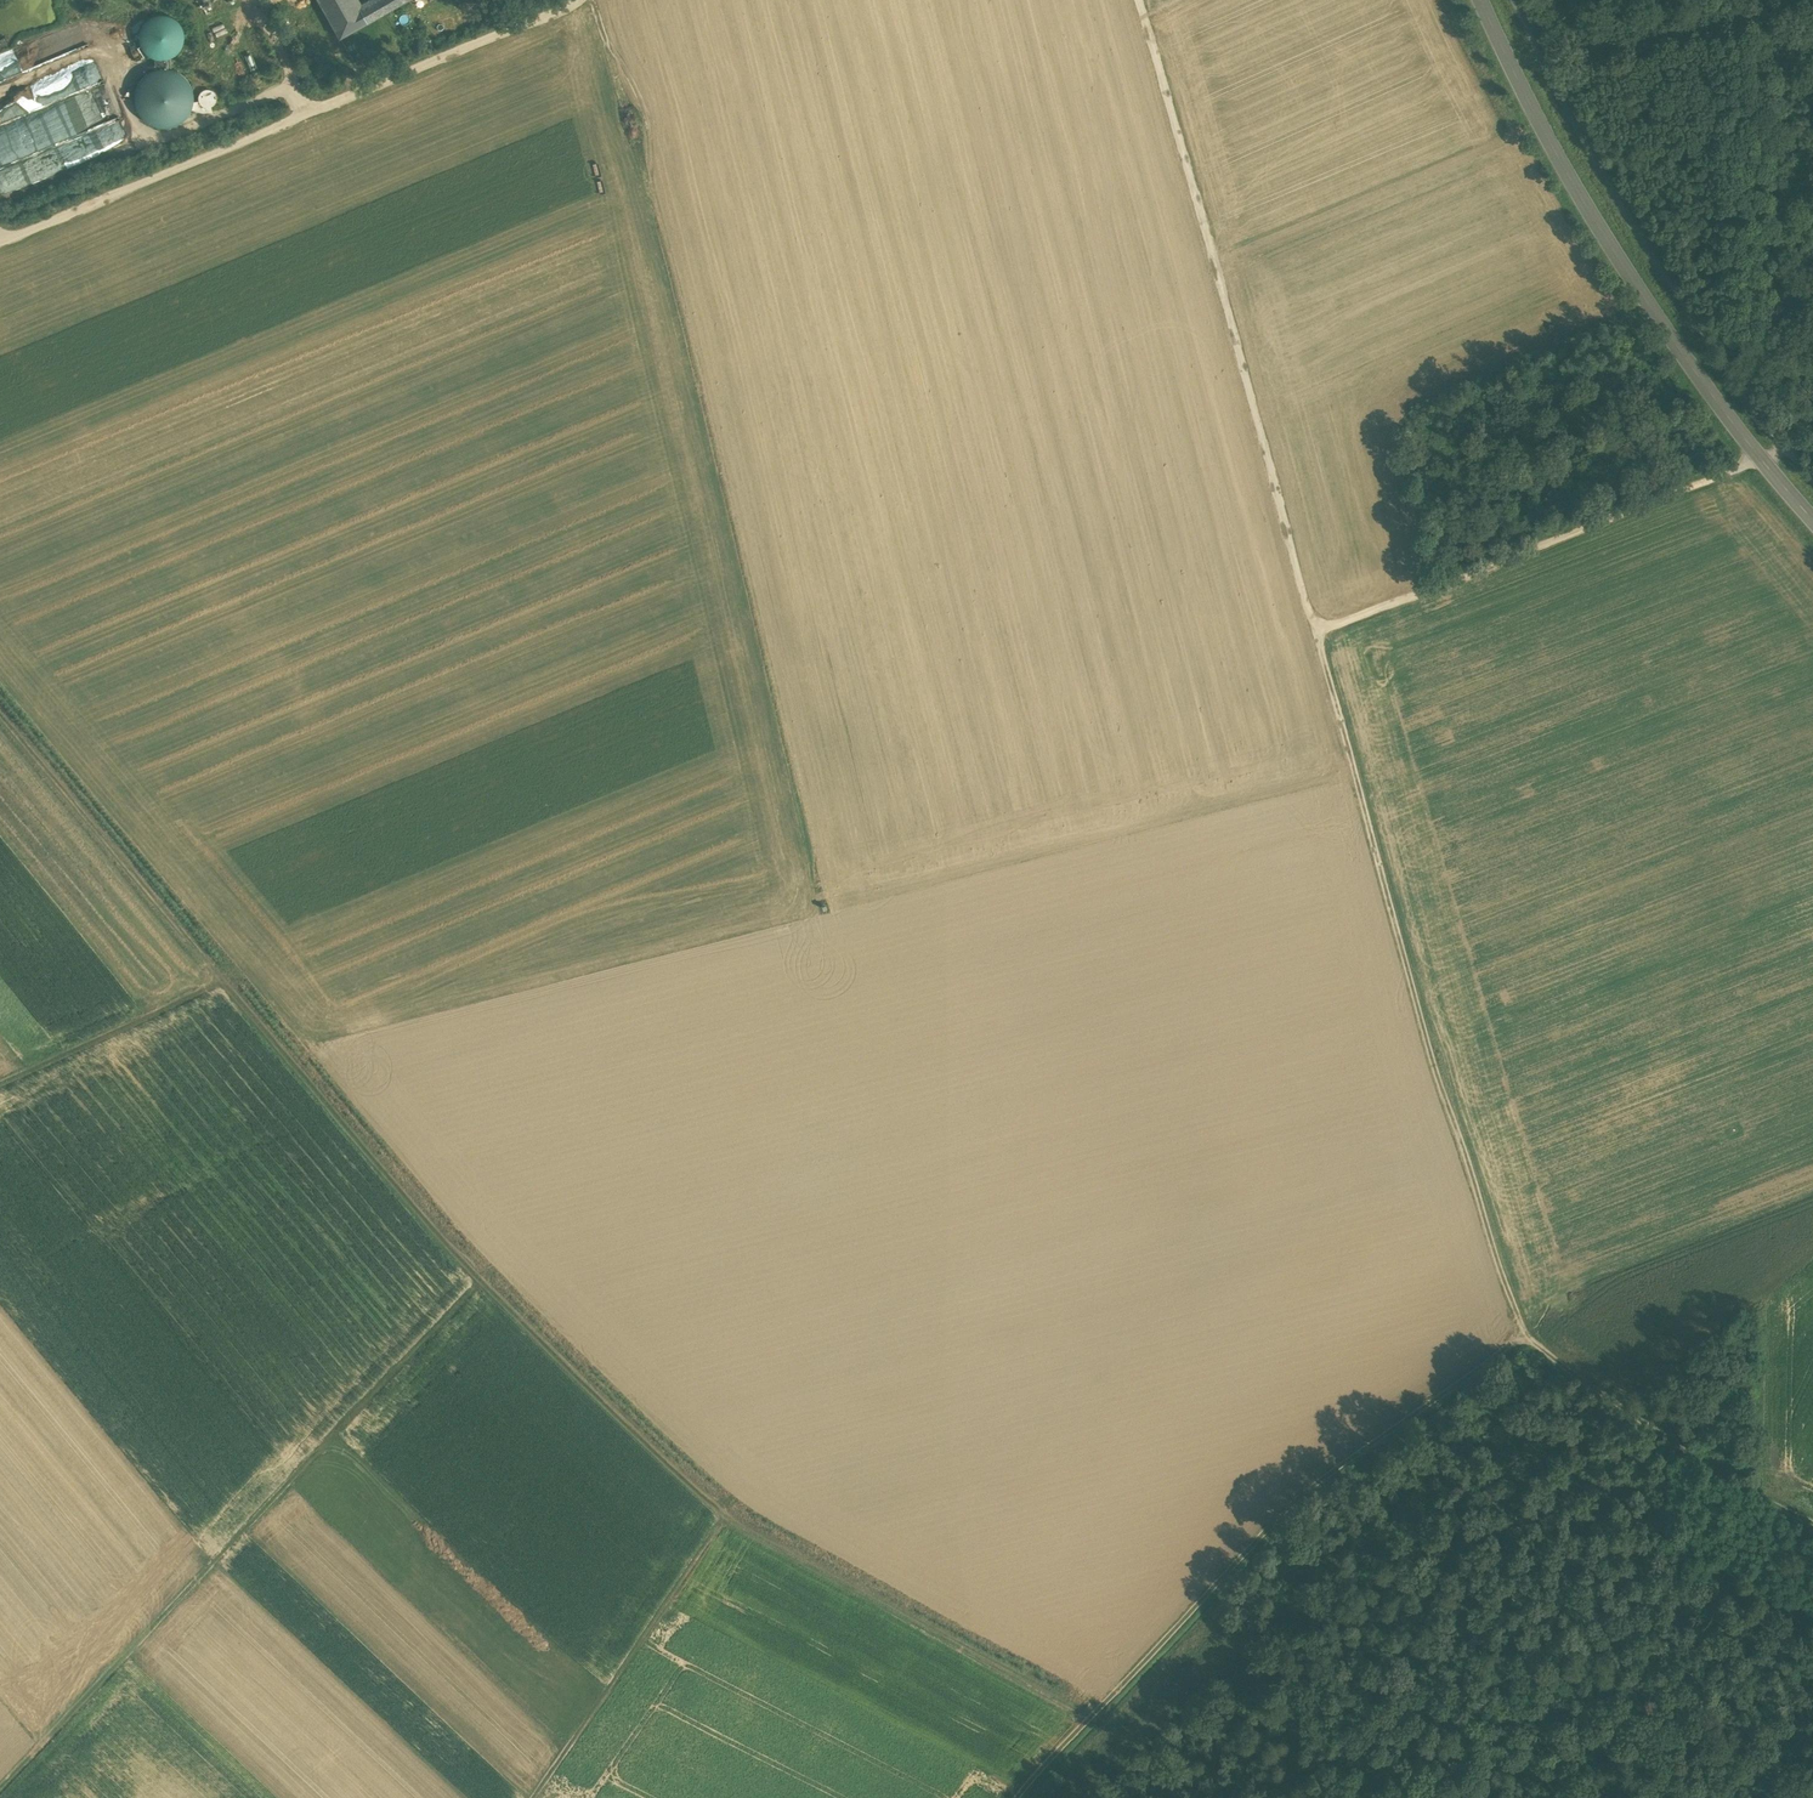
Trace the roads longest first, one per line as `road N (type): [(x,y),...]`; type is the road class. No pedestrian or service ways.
road 1 (track): [(1138,0),(1321,628),(1758,457)]
road 2 (track): [(1321,628),(1521,1344),(1812,1533)]
road 3 (track): [(218,985),(472,1292),(0,1789)]
road 4 (track): [(833,909),(591,0)]
road 5 (track): [(1018,1797),(1299,1504),(1521,1344)]
road 6 (track): [(472,1292),(718,1527),(532,1797)]
road 7 (track): [(0,253),(584,0)]
road 8 (tertiary): [(1480,0),(1605,240),(1812,522)]
road 9 (track): [(0,723),(218,985),(0,1085)]
road 10 (track): [(718,1527),(1090,1723)]

